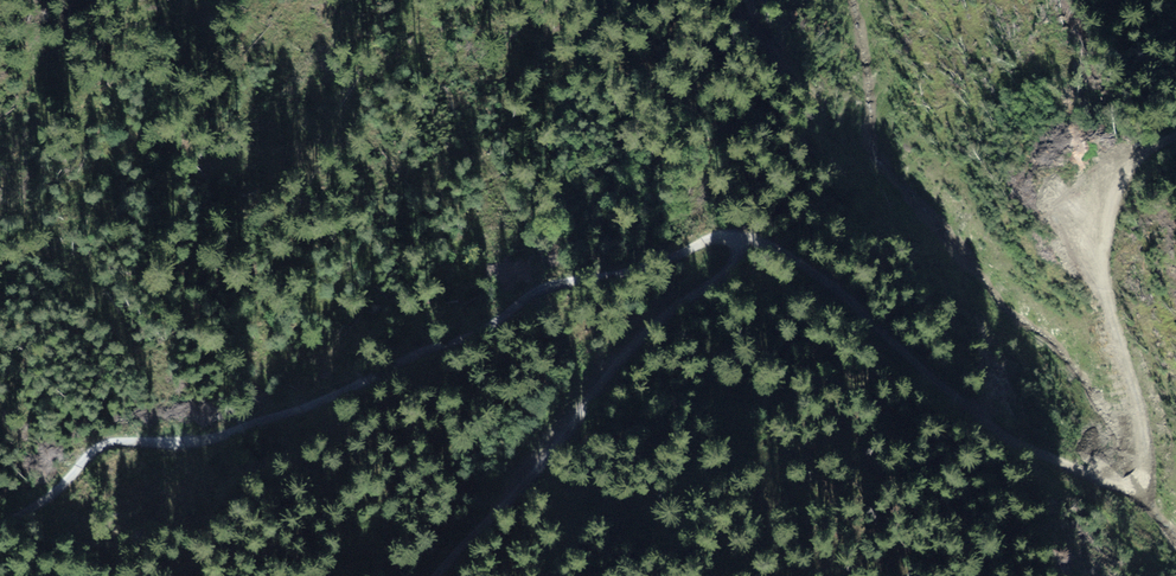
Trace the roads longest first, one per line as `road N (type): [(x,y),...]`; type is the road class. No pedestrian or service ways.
road 1 (track): [(757,239),(732,234),(648,264),(546,286),(493,327),(391,359),(312,406),(214,439),(102,447),(43,503),(0,523)]
road 2 (track): [(1175,132),(1118,185),(1104,224),(1102,259),(1149,472),(1131,484),(1066,467),(969,396)]
road 3 (track): [(427,575),(661,327),(757,239)]
road 4 (track): [(969,396),(911,357),(836,288),(757,239)]

